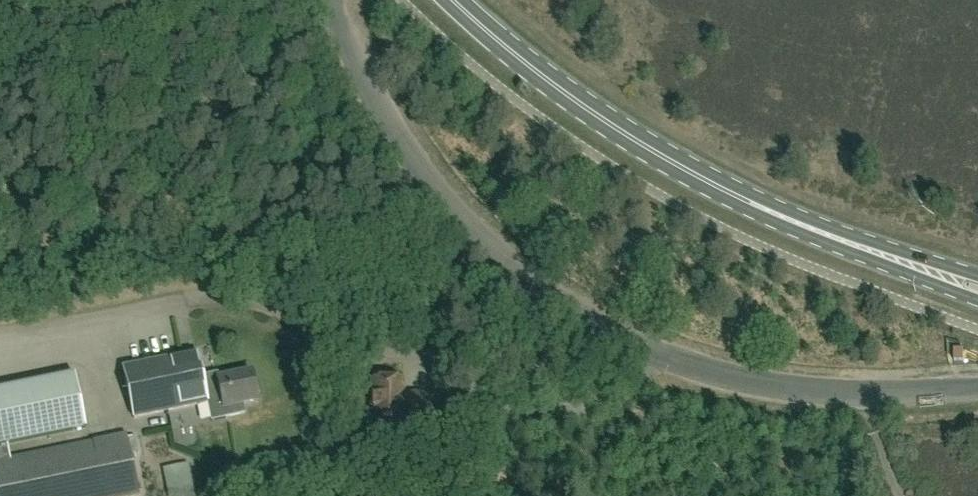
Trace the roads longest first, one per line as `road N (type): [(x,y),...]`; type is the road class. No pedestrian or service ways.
road 1 (unclassified): [(977,384),(778,377),(634,338),(563,298),(426,185),(337,25),(335,0)]
road 2 (primary): [(977,288),(846,242),(666,160),(455,0)]

